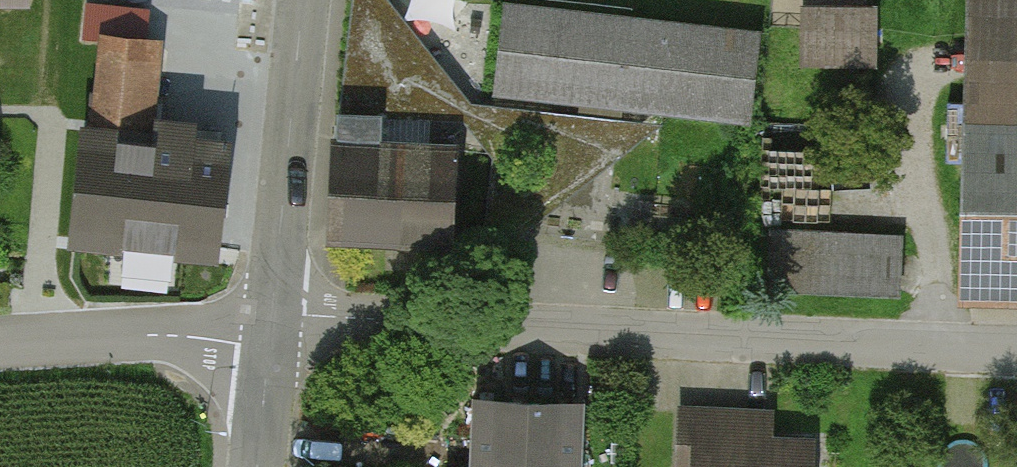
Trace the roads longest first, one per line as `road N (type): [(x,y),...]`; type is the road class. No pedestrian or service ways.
road 1 (residential): [(266,345),(1016,364)]
road 2 (track): [(946,362),(906,93),(917,74),(970,63)]
road 3 (tertiary): [(266,345),(301,0)]
road 4 (residential): [(0,345),(147,337),(266,345)]
road 5 (tertiary): [(255,466),(266,345)]

